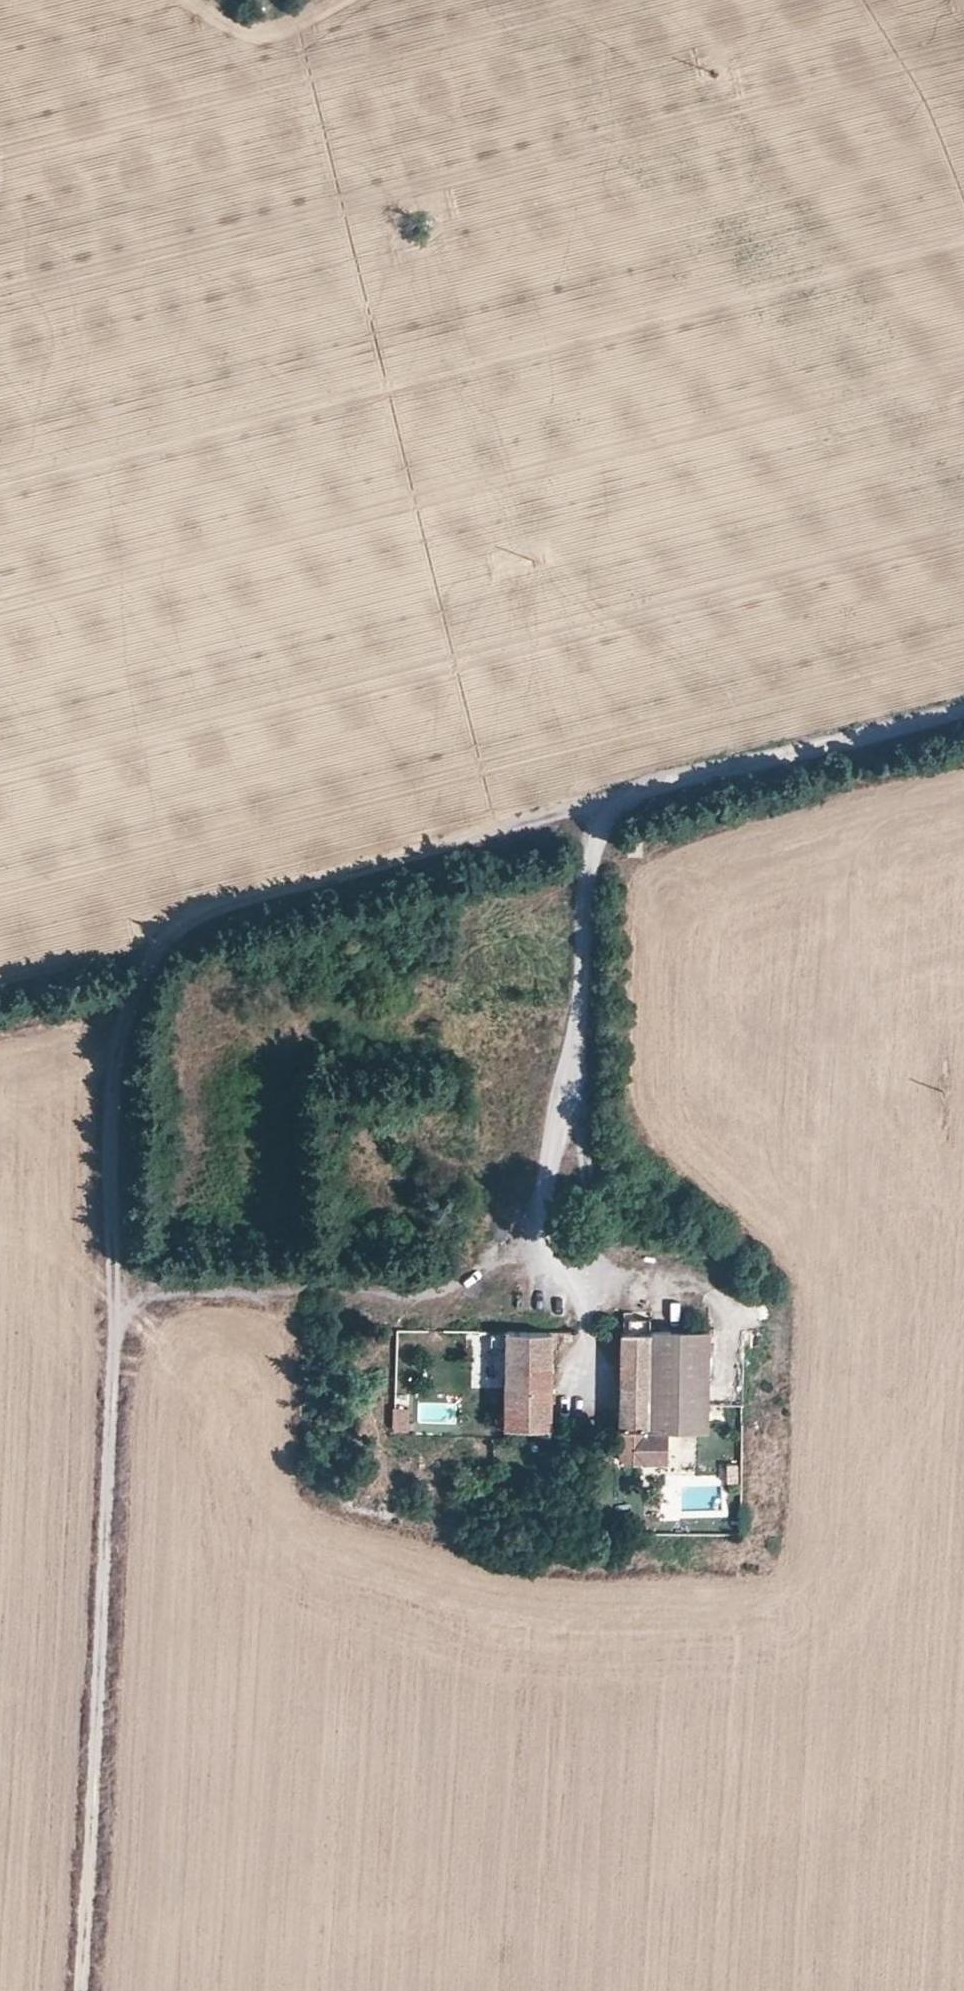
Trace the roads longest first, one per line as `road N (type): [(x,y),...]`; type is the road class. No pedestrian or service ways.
road 1 (track): [(79,1990),(139,943),(594,819)]
road 2 (track): [(122,1293),(452,1293),(527,1221),(579,1133),(594,819),(652,788),(963,712)]

